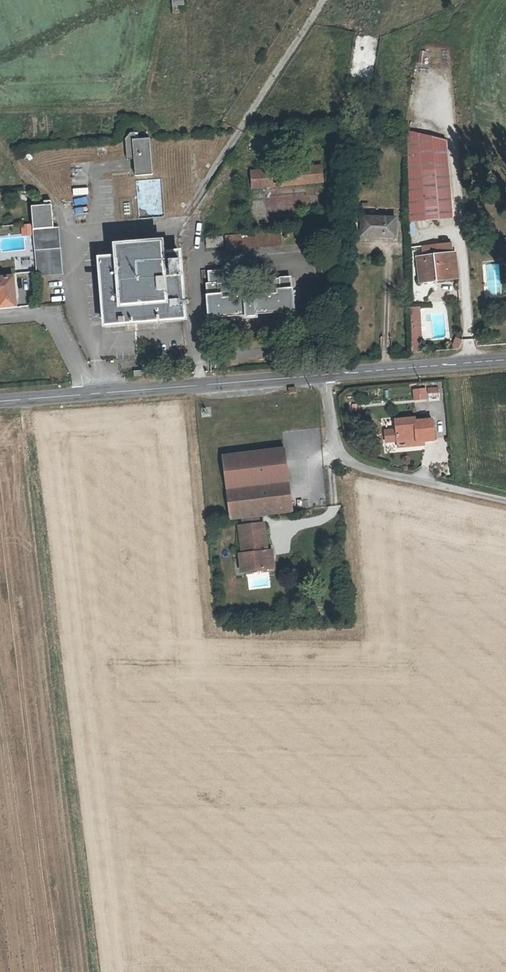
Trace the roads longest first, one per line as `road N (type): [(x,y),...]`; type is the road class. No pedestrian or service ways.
road 1 (track): [(22,402),(94,971)]
road 2 (tertiary): [(0,403),(325,379)]
road 3 (unclassified): [(325,379),(336,457),(505,505)]
road 4 (tertiary): [(325,379),(505,364)]

